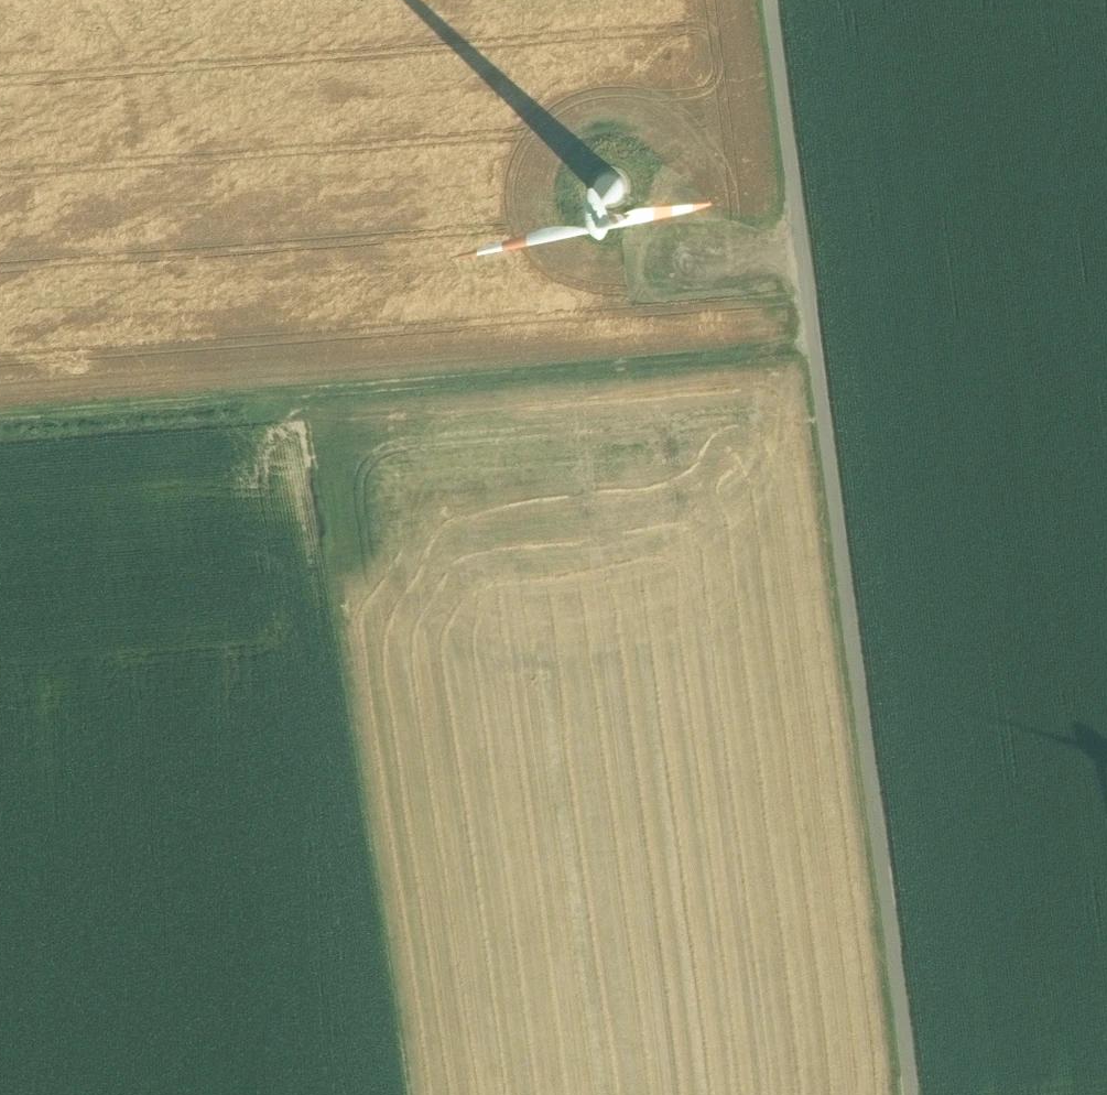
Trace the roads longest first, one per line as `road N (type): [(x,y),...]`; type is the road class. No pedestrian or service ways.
road 1 (unclassified): [(921,1094),(779,0)]
road 2 (track): [(808,228),(663,210)]

